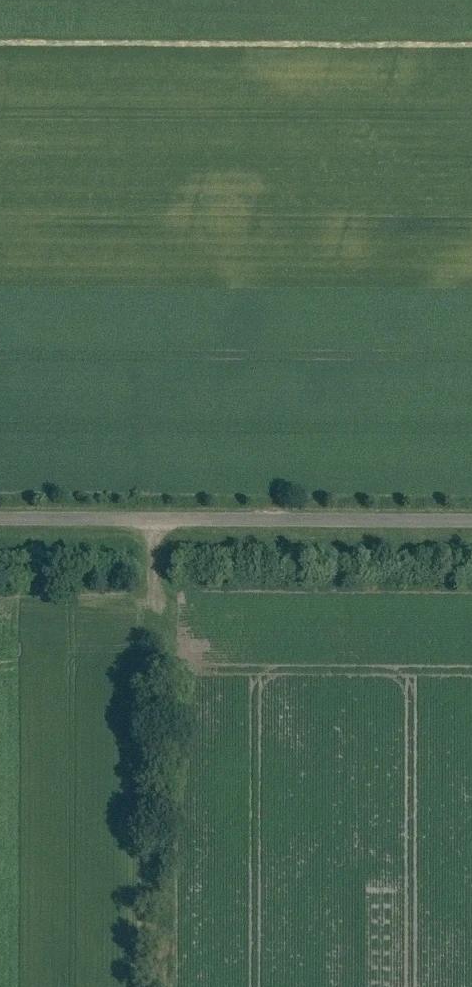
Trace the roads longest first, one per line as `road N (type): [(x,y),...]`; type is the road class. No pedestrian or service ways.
road 1 (unclassified): [(471,514),(0,513)]

